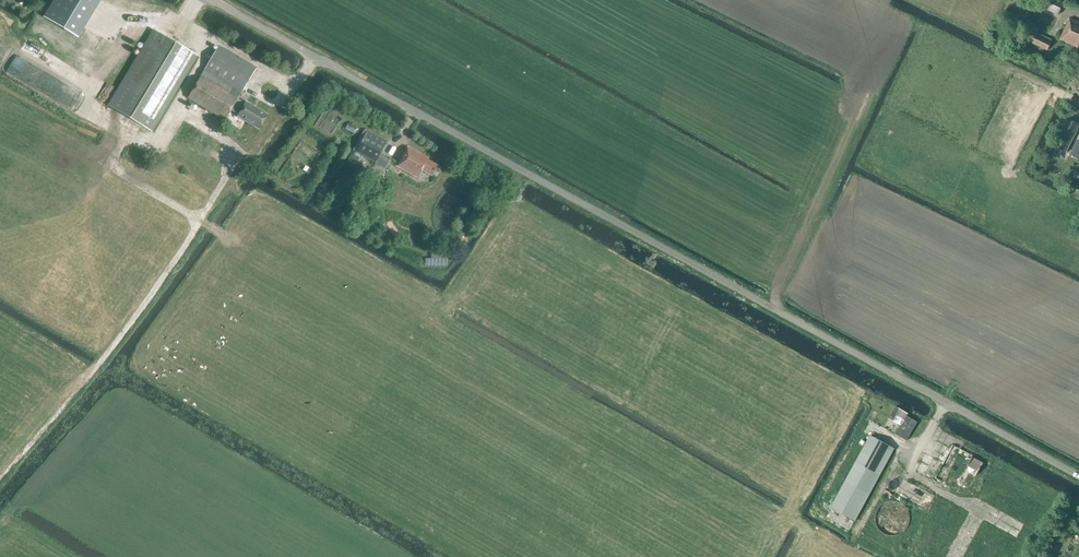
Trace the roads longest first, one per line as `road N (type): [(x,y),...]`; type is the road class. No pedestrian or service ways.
road 1 (unclassified): [(1078,477),(214,0)]

